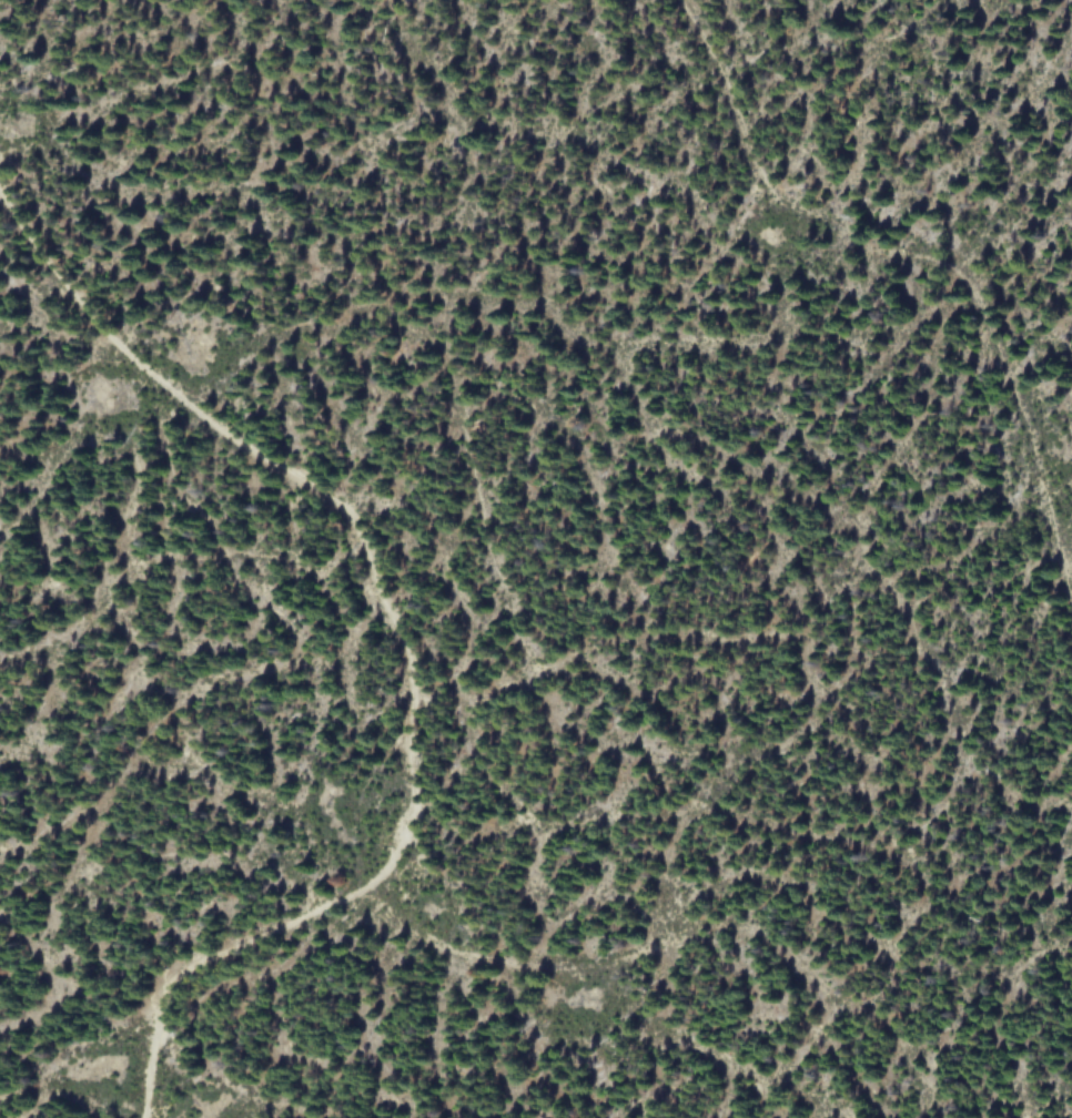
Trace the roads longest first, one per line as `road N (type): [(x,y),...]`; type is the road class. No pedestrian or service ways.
road 1 (track): [(138,1117),(159,1014),(173,984),(385,871),(409,795),(406,659),(347,517),(163,389),(40,255),(0,194)]

